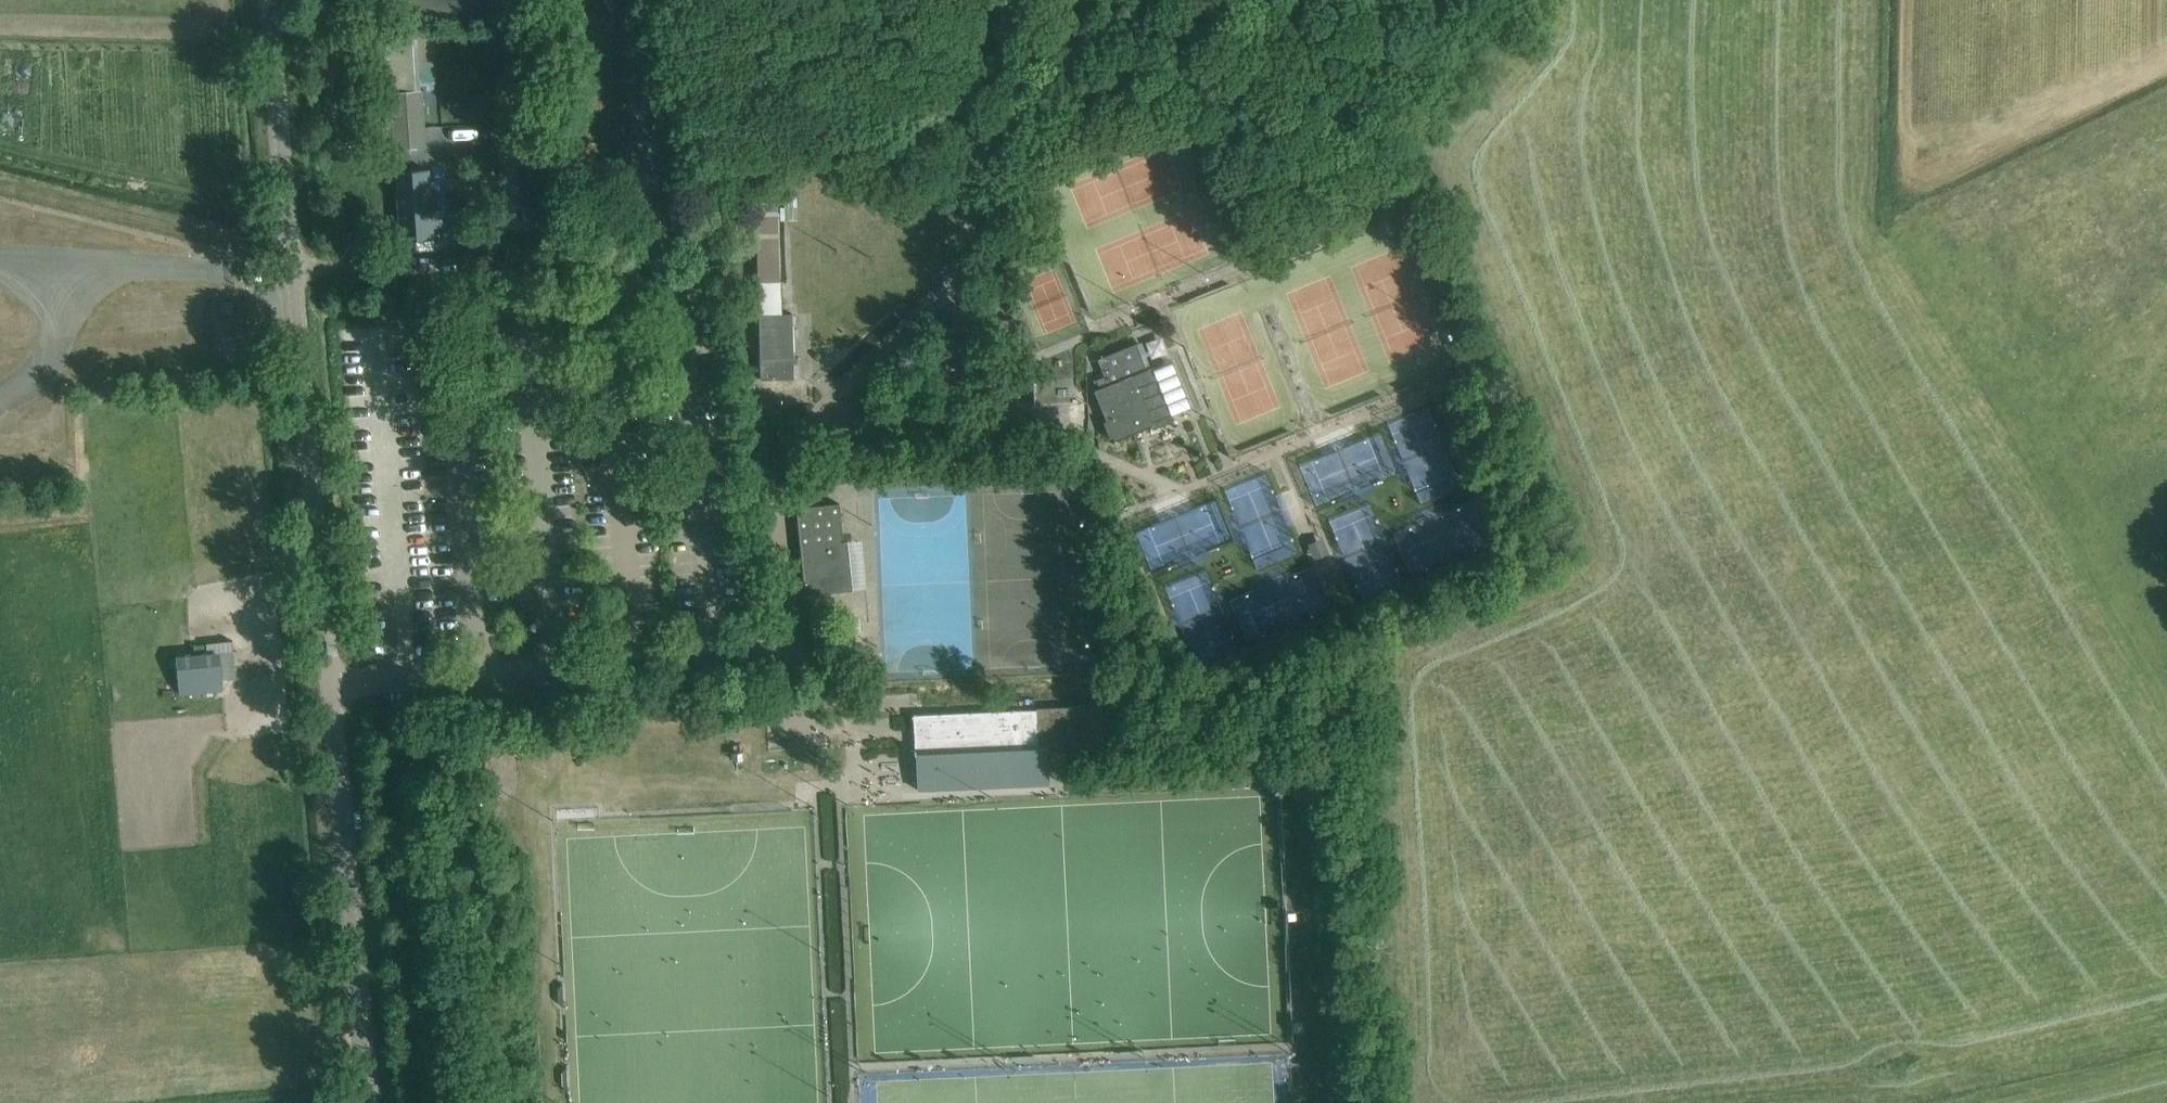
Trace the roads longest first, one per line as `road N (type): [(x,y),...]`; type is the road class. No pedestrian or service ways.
road 1 (unclassified): [(369,1102),(267,0)]

